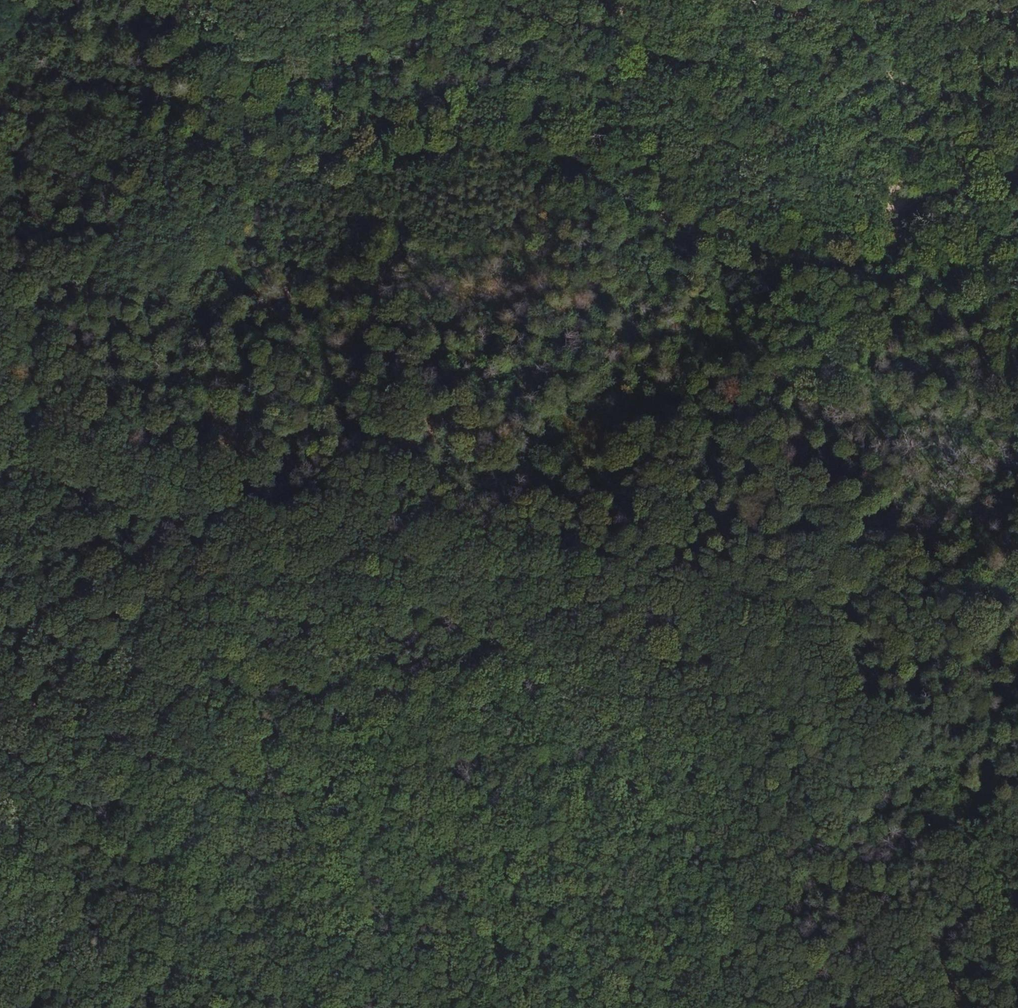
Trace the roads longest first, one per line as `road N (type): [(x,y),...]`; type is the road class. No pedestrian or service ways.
road 1 (track): [(0,437),(793,609),(819,626),(1011,943)]
road 2 (track): [(908,230),(871,243),(799,246),(713,227),(515,145),(441,147),(396,159),(344,149),(283,154),(157,127)]
road 3 (track): [(0,548),(91,1007)]
road 4 (track): [(642,0),(629,6),(623,24),(635,35),(698,50),(782,116),(909,196)]
road 5 (track): [(0,395),(157,127)]
road 6 (track): [(1017,942),(901,1007)]

